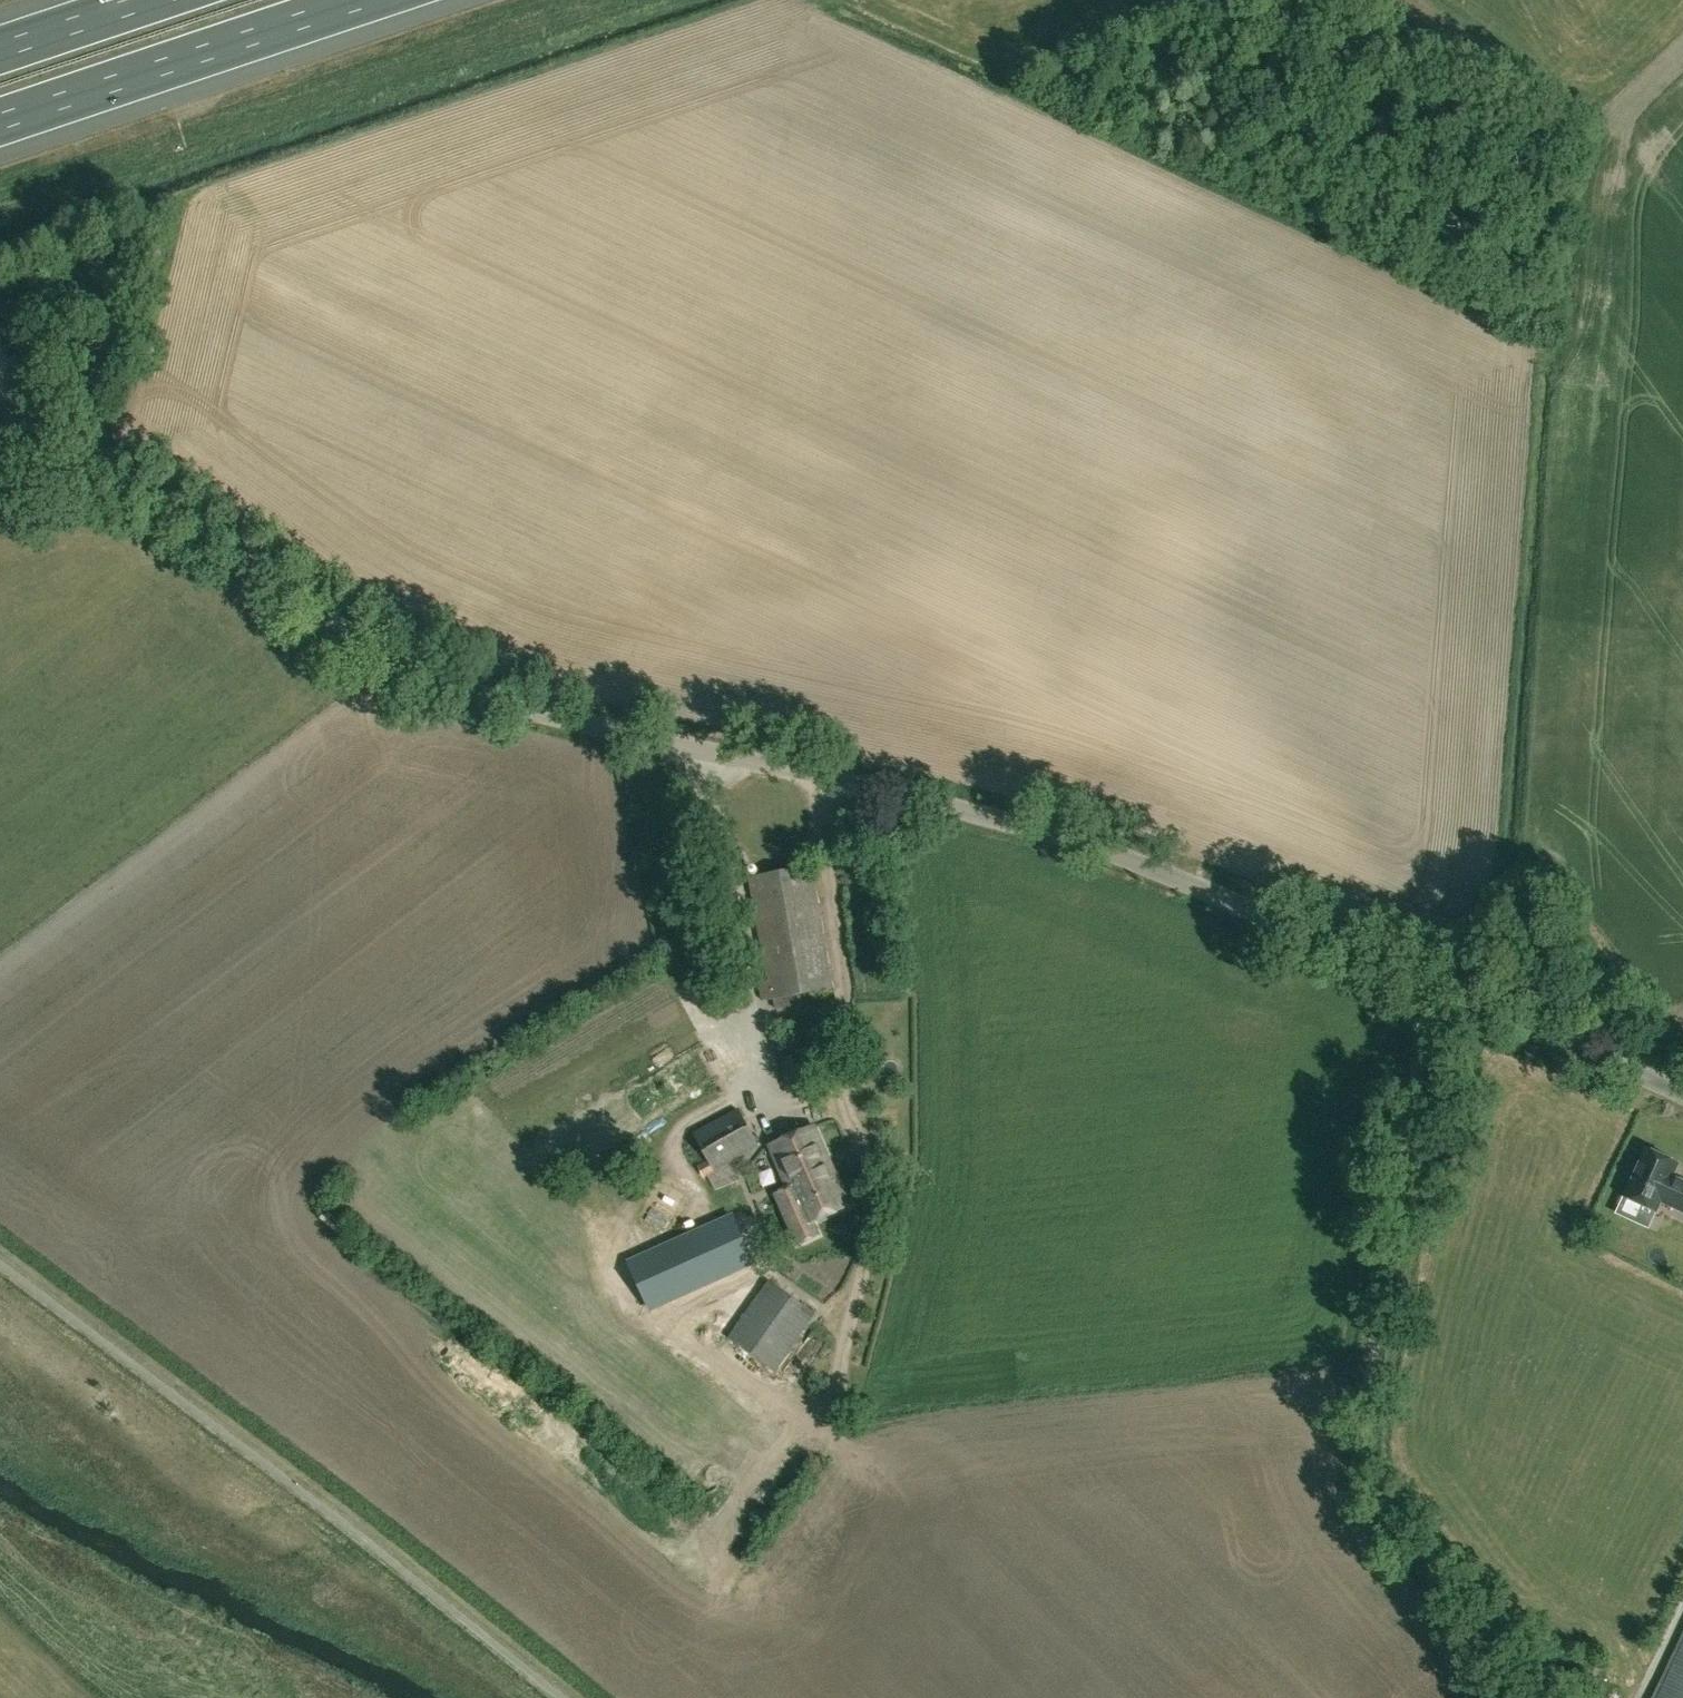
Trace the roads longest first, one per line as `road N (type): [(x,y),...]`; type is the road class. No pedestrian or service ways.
road 1 (unclassified): [(1682,1091),(1135,844),(870,778),(592,725),(410,667),(192,515),(133,484),(53,476),(0,488)]
road 2 (motorway): [(0,122),(365,0)]
road 3 (motorway): [(148,0),(0,49)]

